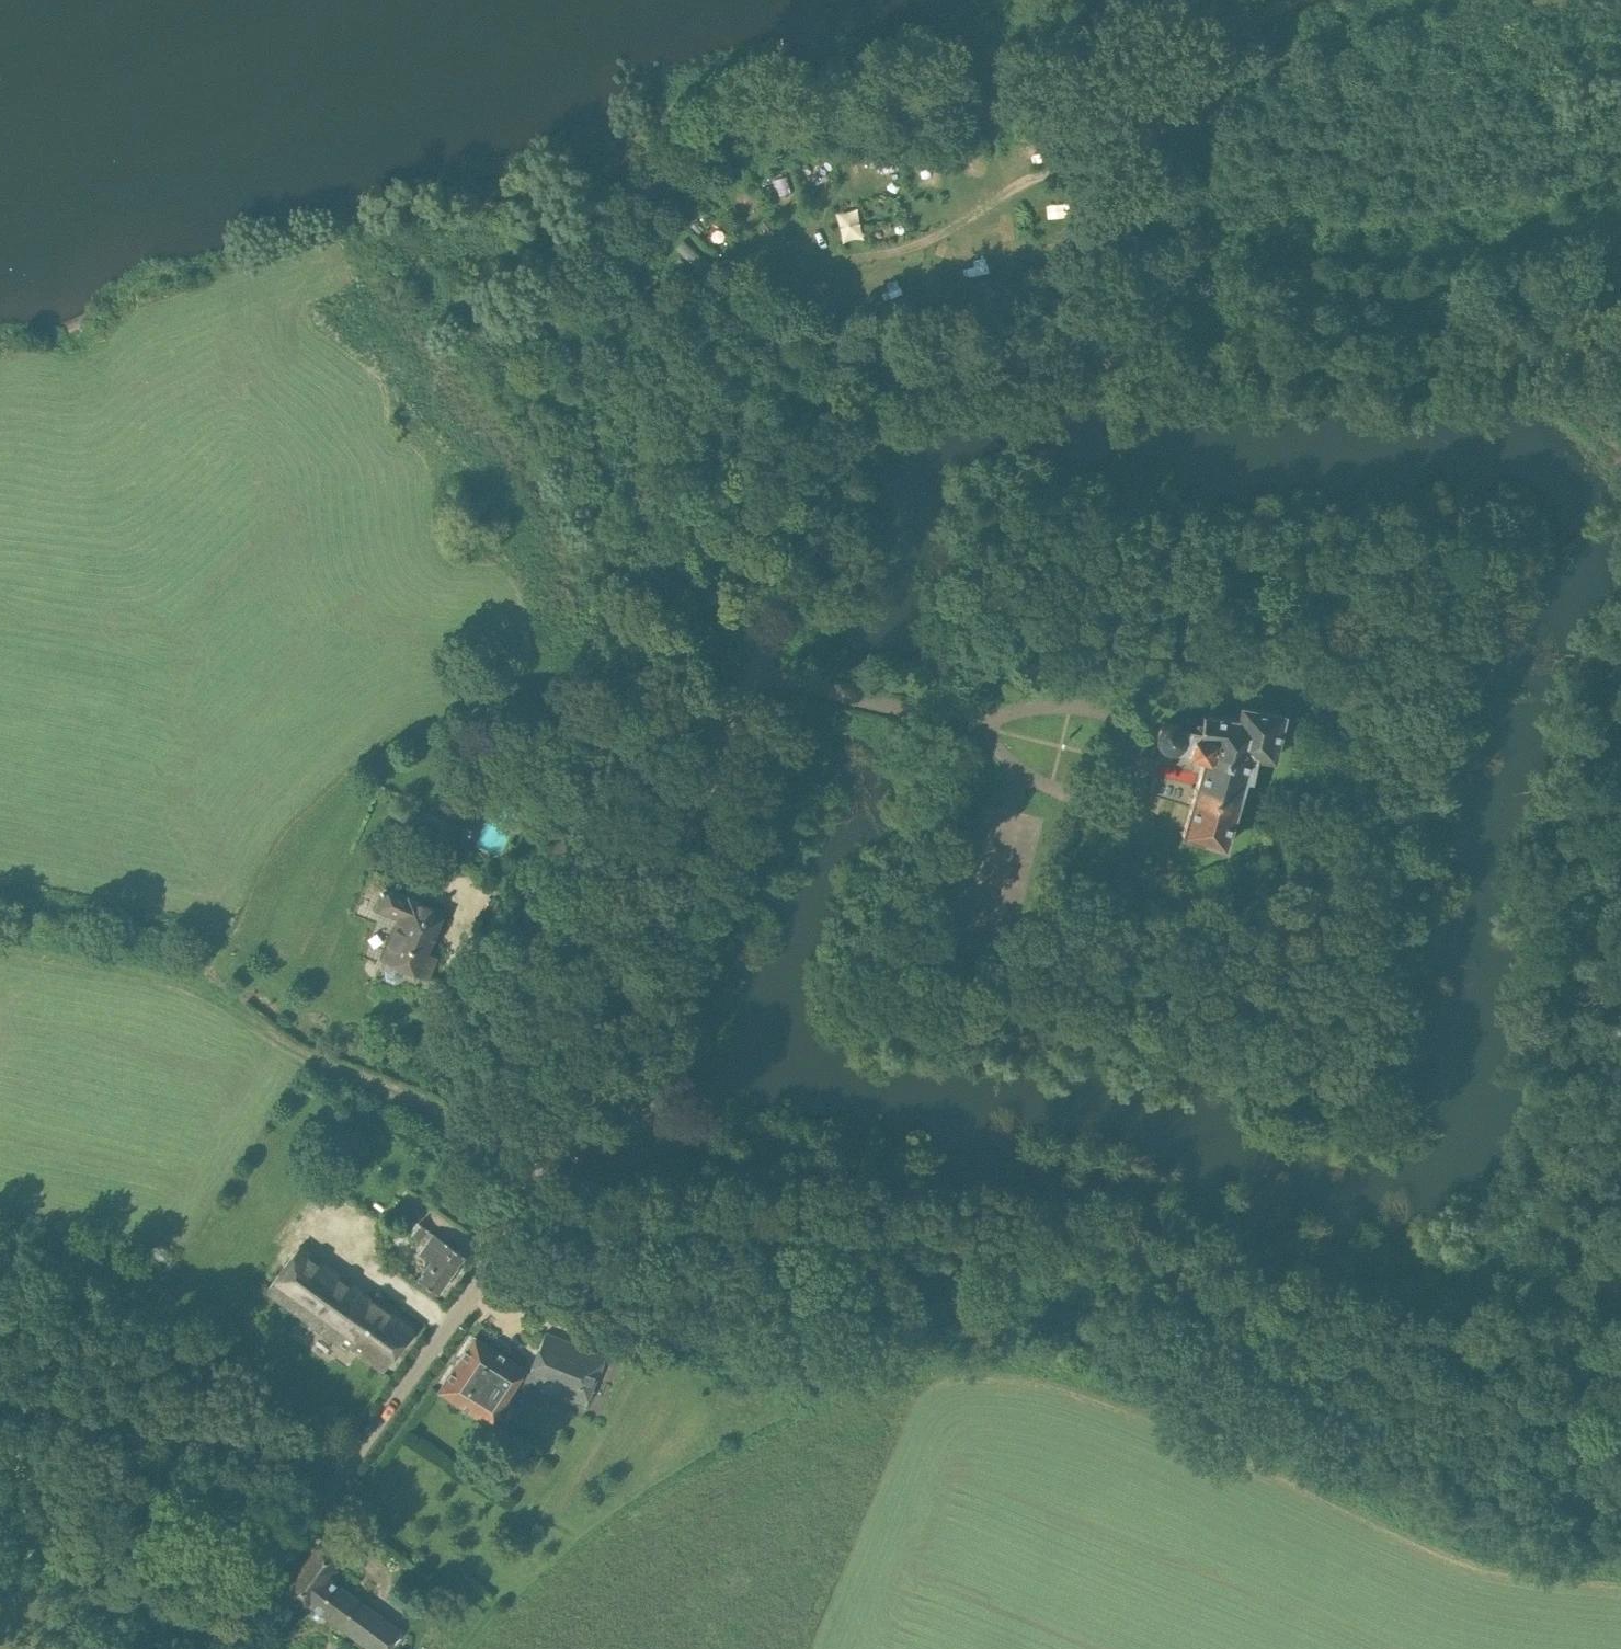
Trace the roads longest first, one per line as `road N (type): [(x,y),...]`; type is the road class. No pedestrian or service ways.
road 1 (unclassified): [(213,1648),(476,1287),(531,1194),(873,407),(890,388),(940,364),(1126,357),(1129,187),(1141,111),(1192,58),(1289,0)]
road 2 (track): [(540,1174),(417,1106),(303,1056),(185,982),(121,961),(0,940)]
road 3 (track): [(1620,356),(1126,357)]
road 4 (track): [(1141,111),(1120,87),(1080,0)]

